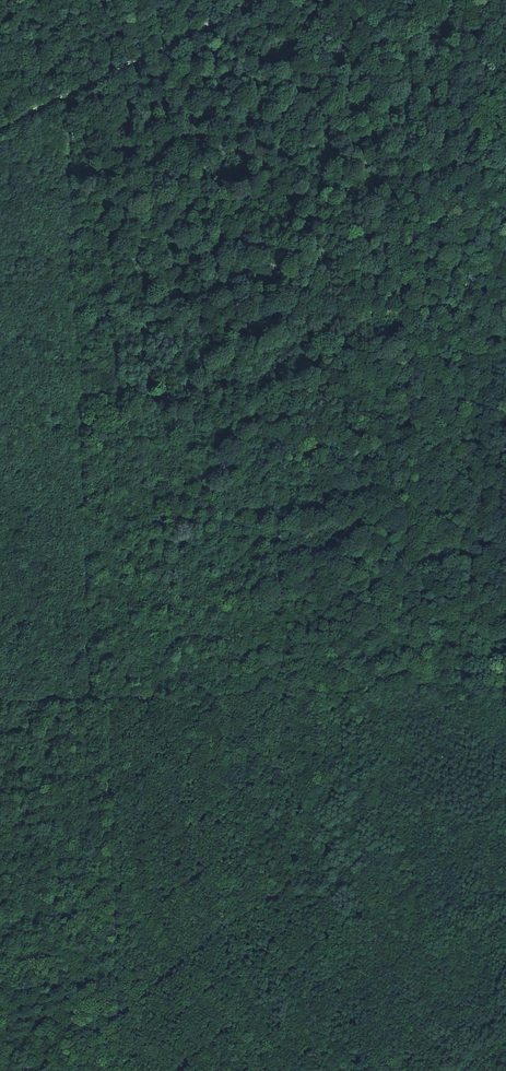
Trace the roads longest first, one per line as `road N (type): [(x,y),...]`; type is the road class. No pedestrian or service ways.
road 1 (track): [(264,0),(63,102)]

